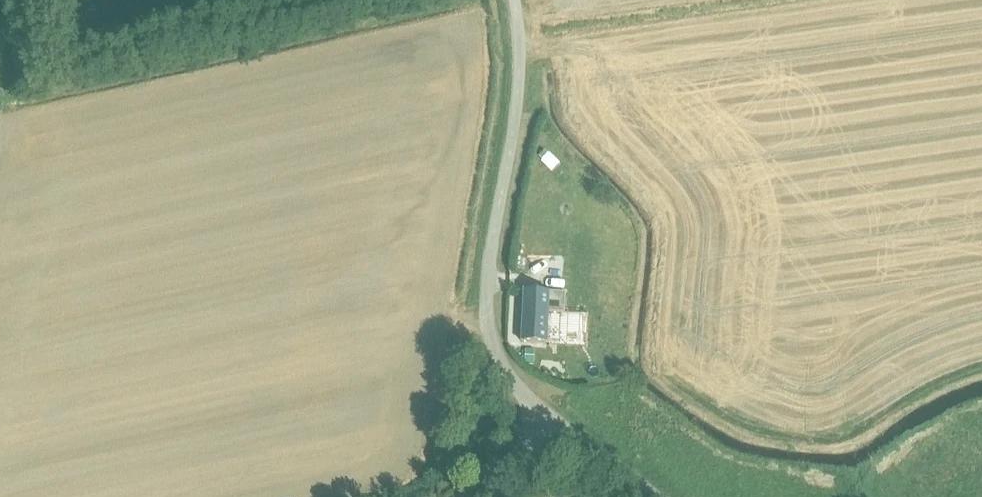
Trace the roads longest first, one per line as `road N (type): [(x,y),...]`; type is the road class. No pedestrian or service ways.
road 1 (unclassified): [(541,423),(497,361),(488,309),(517,102),(514,0)]
road 2 (unclassified): [(541,423),(571,435),(651,496)]

